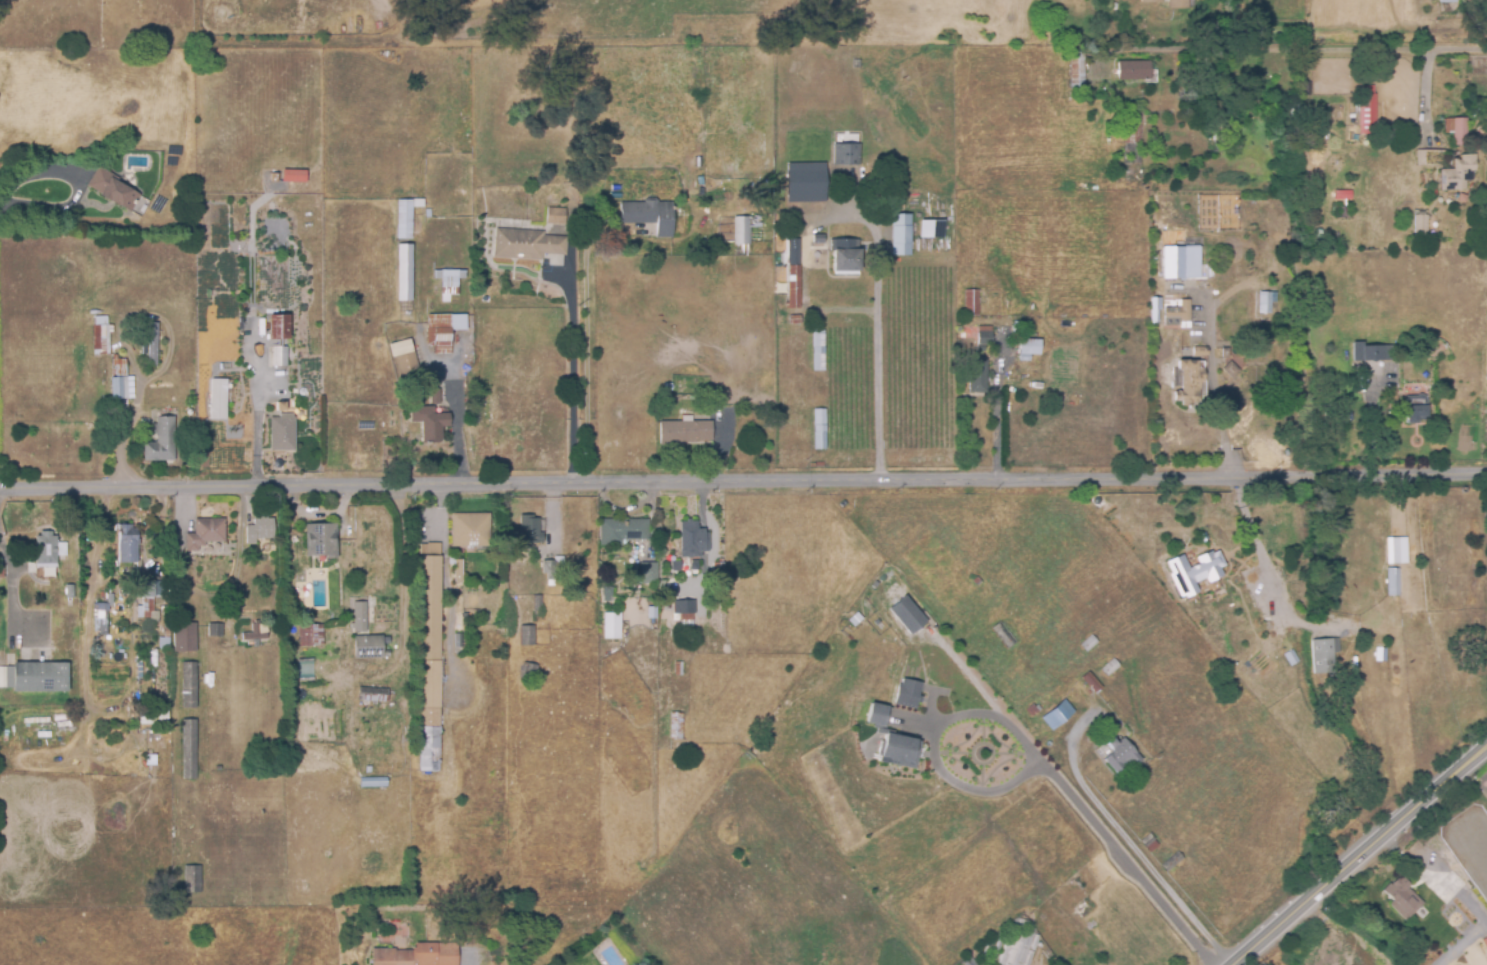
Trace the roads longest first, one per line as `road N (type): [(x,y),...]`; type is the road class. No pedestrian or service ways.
road 1 (residential): [(1486,474),(0,488)]
road 2 (tertiary): [(1486,736),(1219,964)]
road 3 (residential): [(1199,42),(1486,42)]

